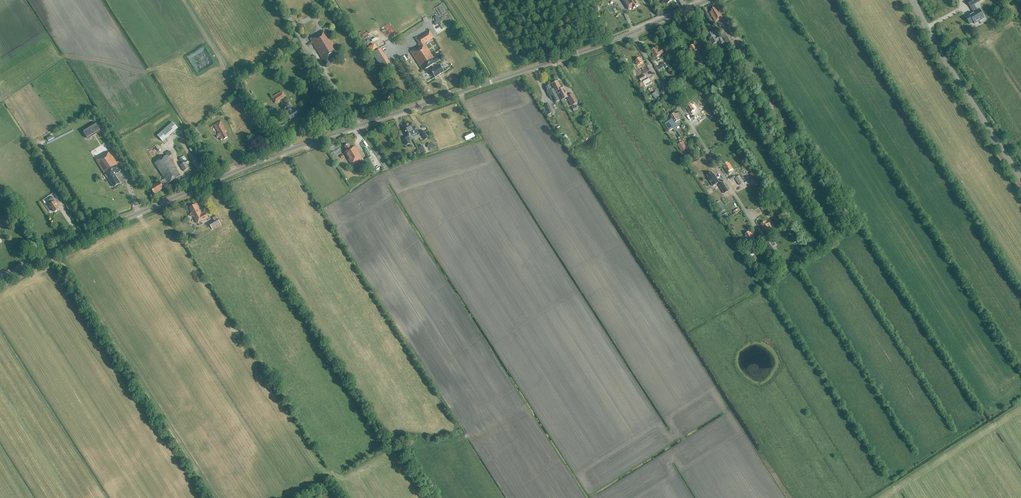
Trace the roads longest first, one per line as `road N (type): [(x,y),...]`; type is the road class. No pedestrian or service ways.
road 1 (tertiary): [(0,281),(266,159),(633,33)]
road 2 (unclassified): [(633,33),(750,217)]
road 3 (tertiary): [(1020,180),(912,0)]

